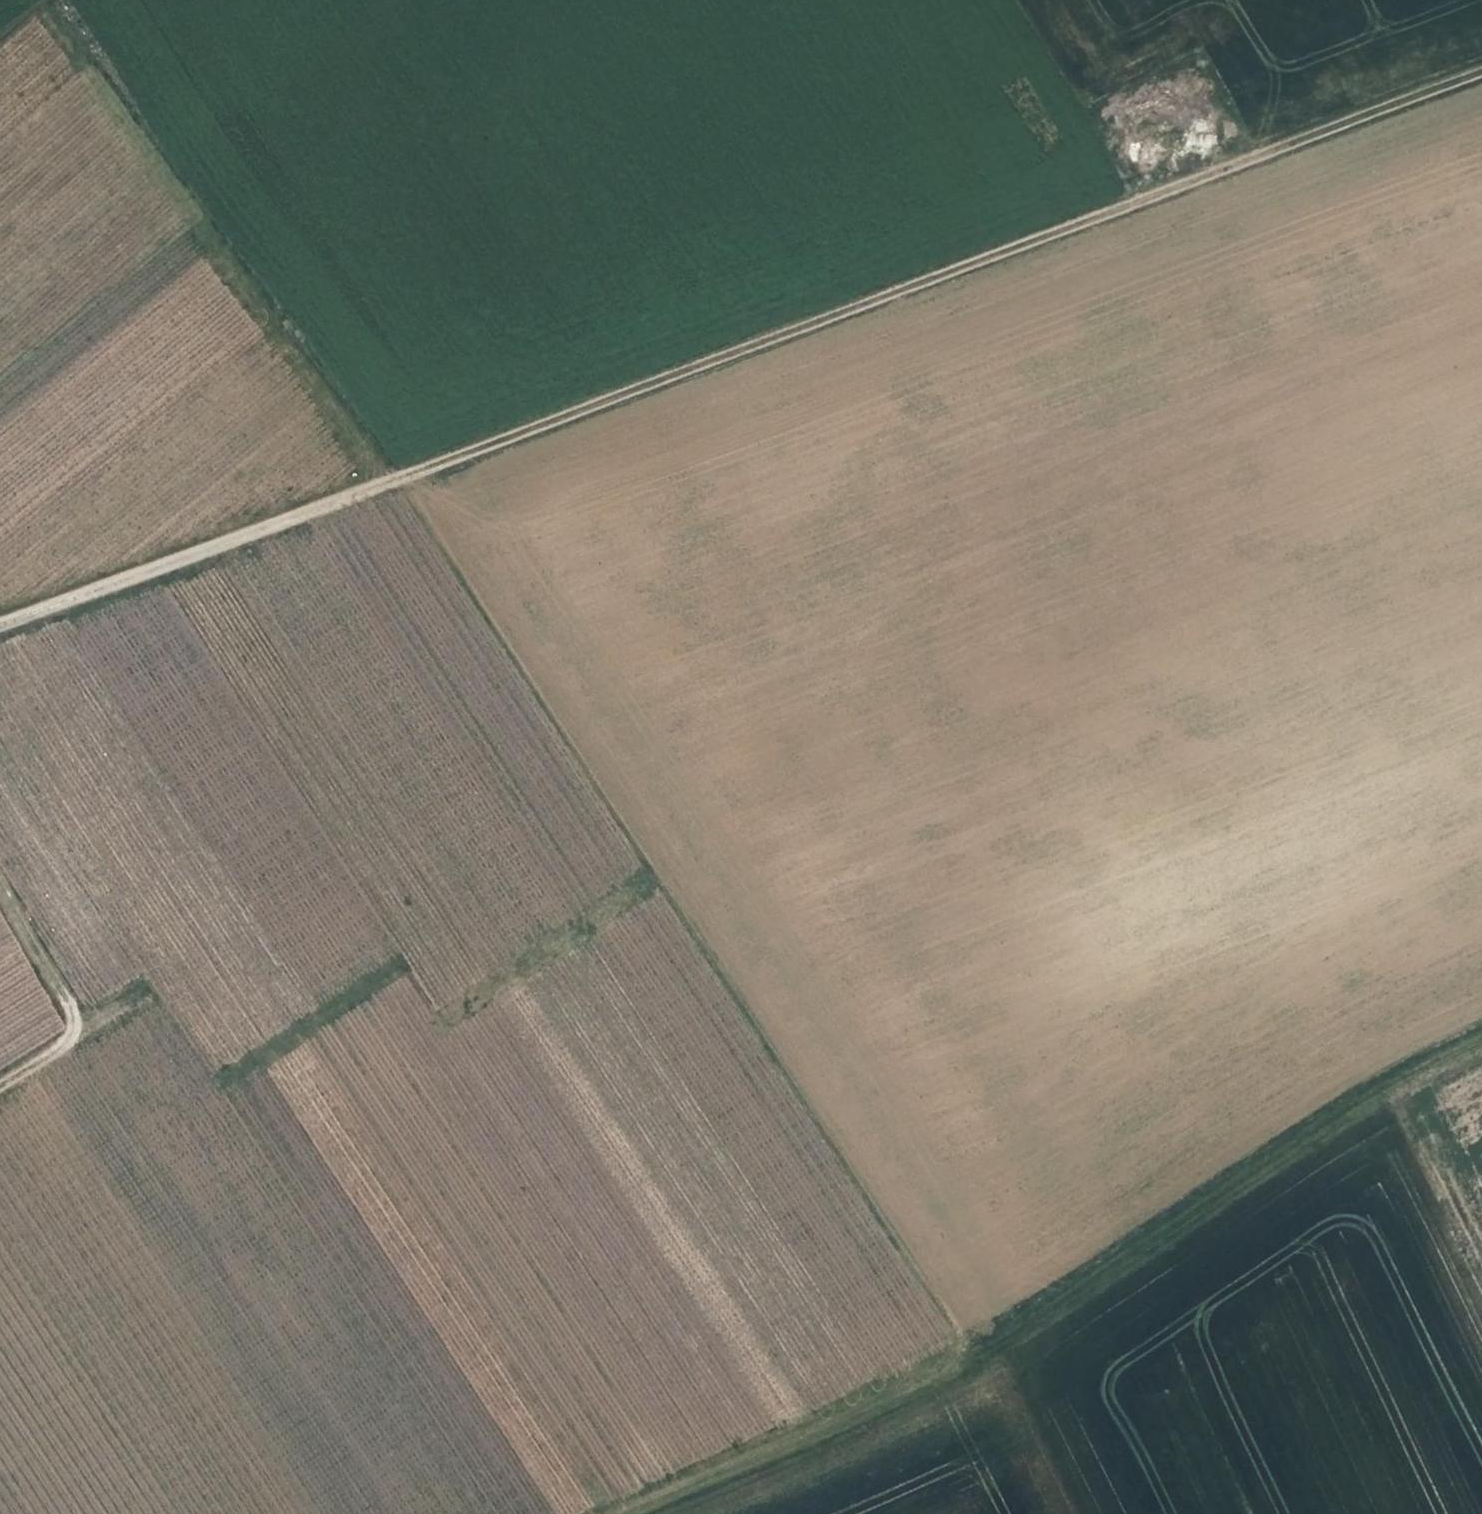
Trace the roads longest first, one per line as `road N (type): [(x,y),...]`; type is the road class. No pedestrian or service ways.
road 1 (track): [(0,627),(1481,72)]
road 2 (track): [(621,1513),(907,1396),(1413,1069),(1481,1034)]
road 3 (track): [(0,1088),(96,1030),(0,876)]

